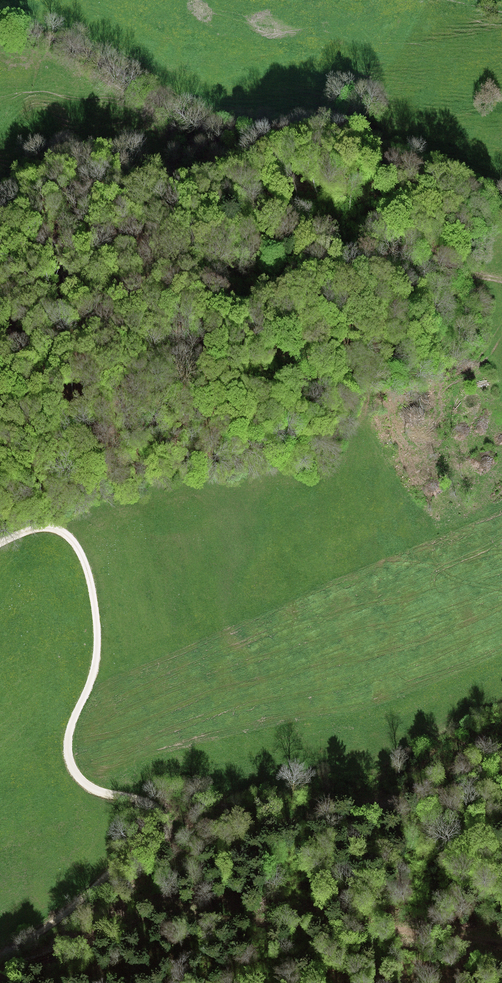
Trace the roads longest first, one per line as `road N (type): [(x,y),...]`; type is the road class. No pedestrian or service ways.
road 1 (track): [(0,956),(72,909),(167,830),(158,808),(97,791),(70,764),(69,731),(97,645),(75,544),(42,527),(0,544)]
road 2 (residential): [(0,31),(77,49),(203,127),(349,152),(501,211)]
road 3 (track): [(501,942),(171,912),(0,977)]
road 4 (track): [(409,252),(122,301),(0,359)]
road 5 (track): [(501,280),(409,252),(389,284)]
road 6 (track): [(389,284),(380,406)]

